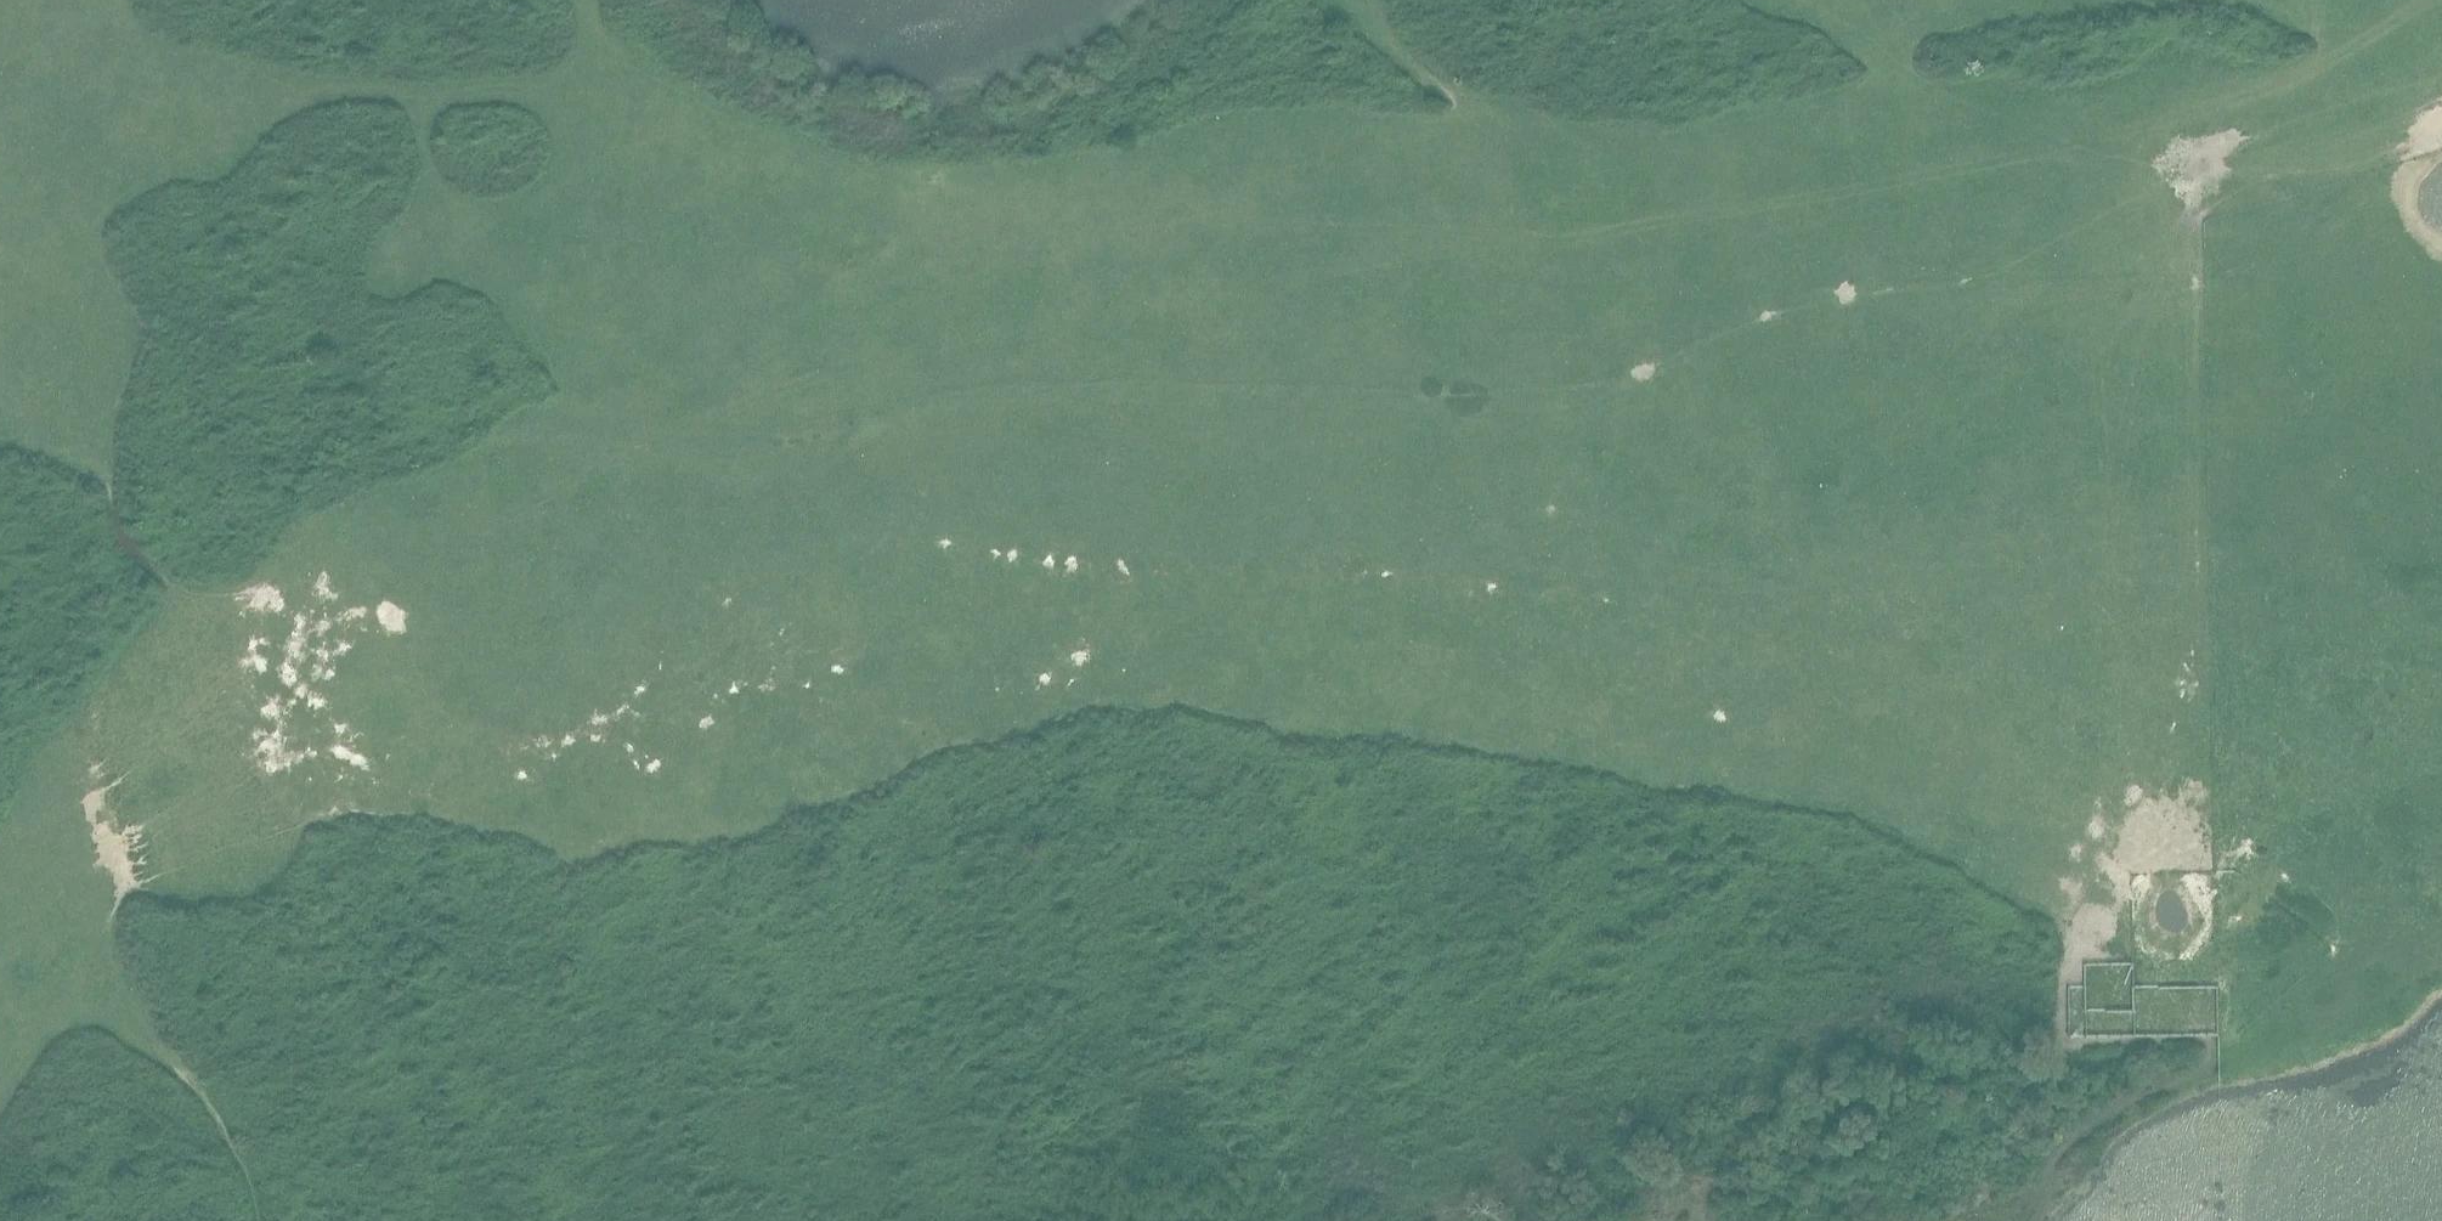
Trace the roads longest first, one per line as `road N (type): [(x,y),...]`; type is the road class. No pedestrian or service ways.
road 1 (track): [(2411,0),(2163,147),(1772,310),(958,331),(495,514),(0,861)]

